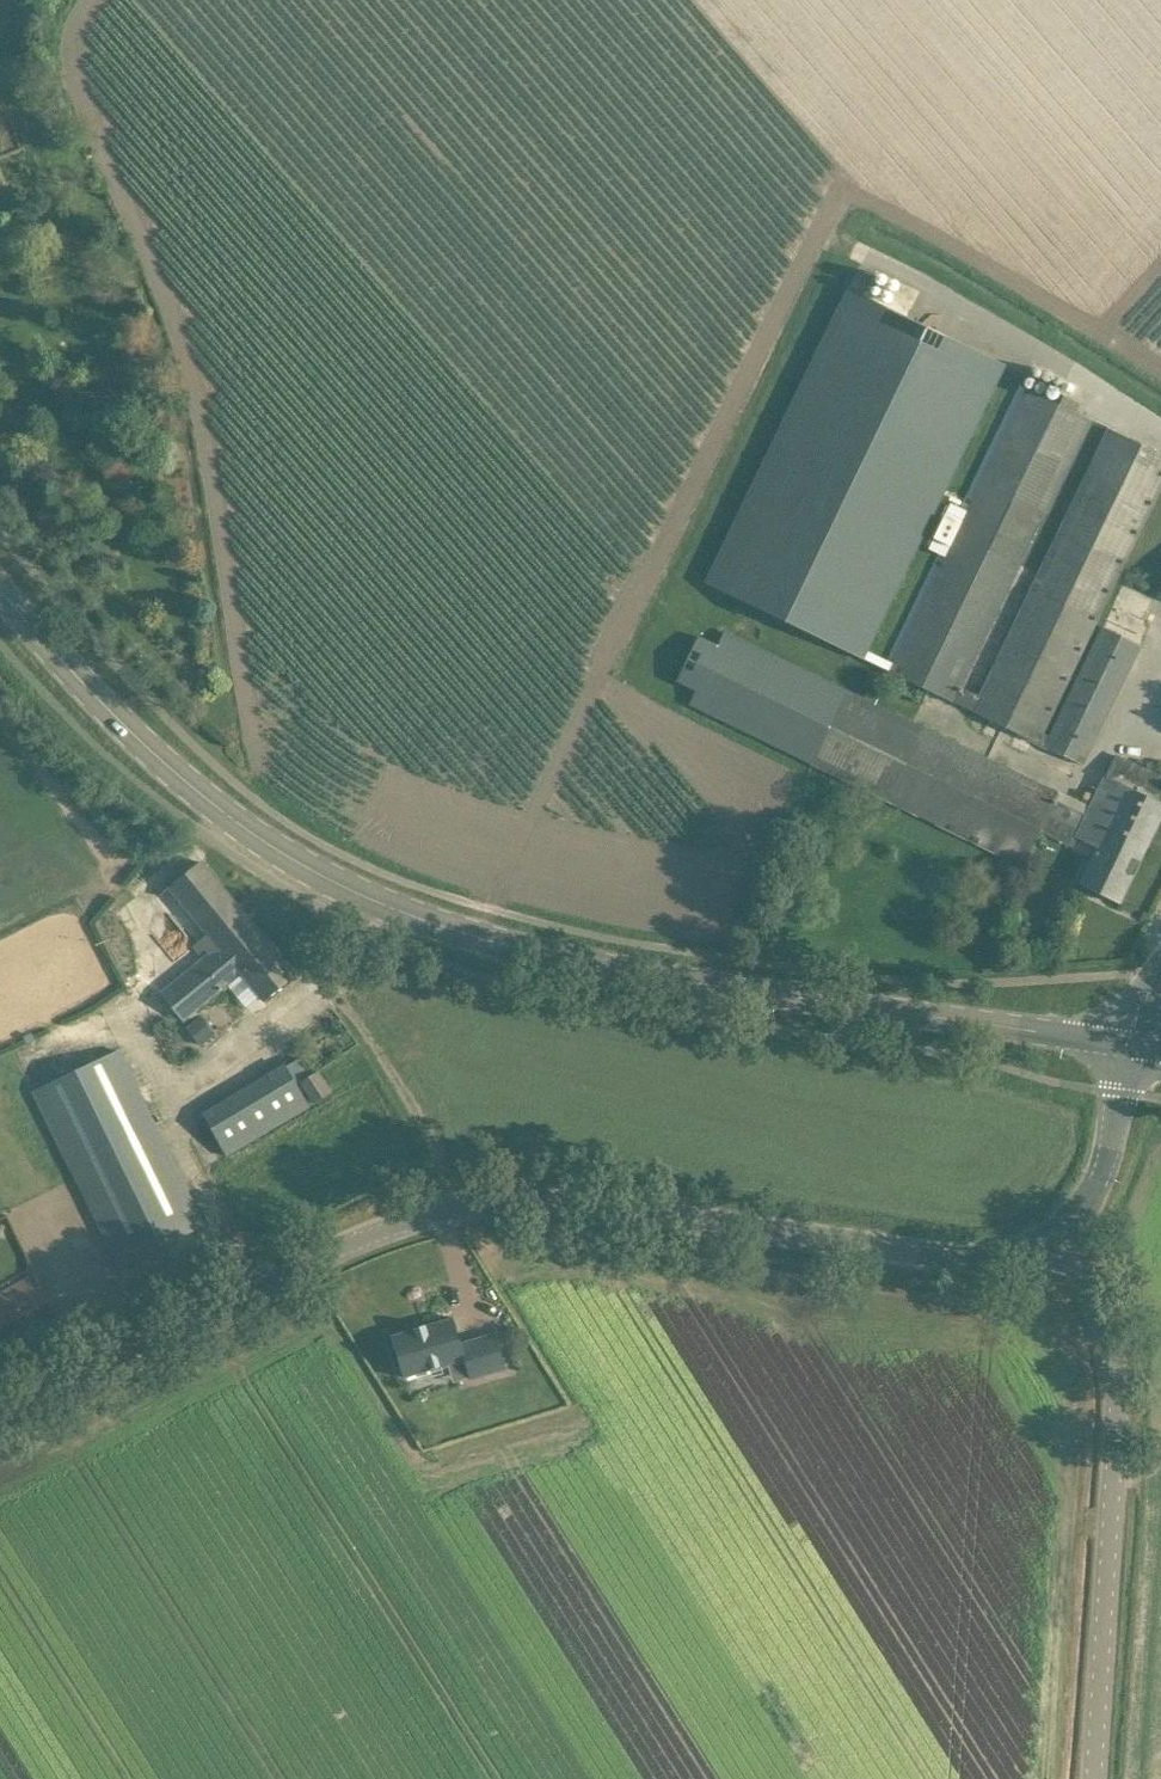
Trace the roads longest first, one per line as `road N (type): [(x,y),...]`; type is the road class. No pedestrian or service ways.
road 1 (tertiary): [(1142,1045),(627,973),(485,940),(364,896),(250,830),(193,783),(62,660),(0,587)]
road 2 (unclassified): [(1066,1236),(964,1258),(535,1200),(482,1203),(356,1240),(0,1410)]
road 3 (unclassified): [(1095,1778),(1120,1390),(1102,1298),(1066,1236)]
road 4 (unclassified): [(1066,1236),(1104,1179),(1142,1045)]

